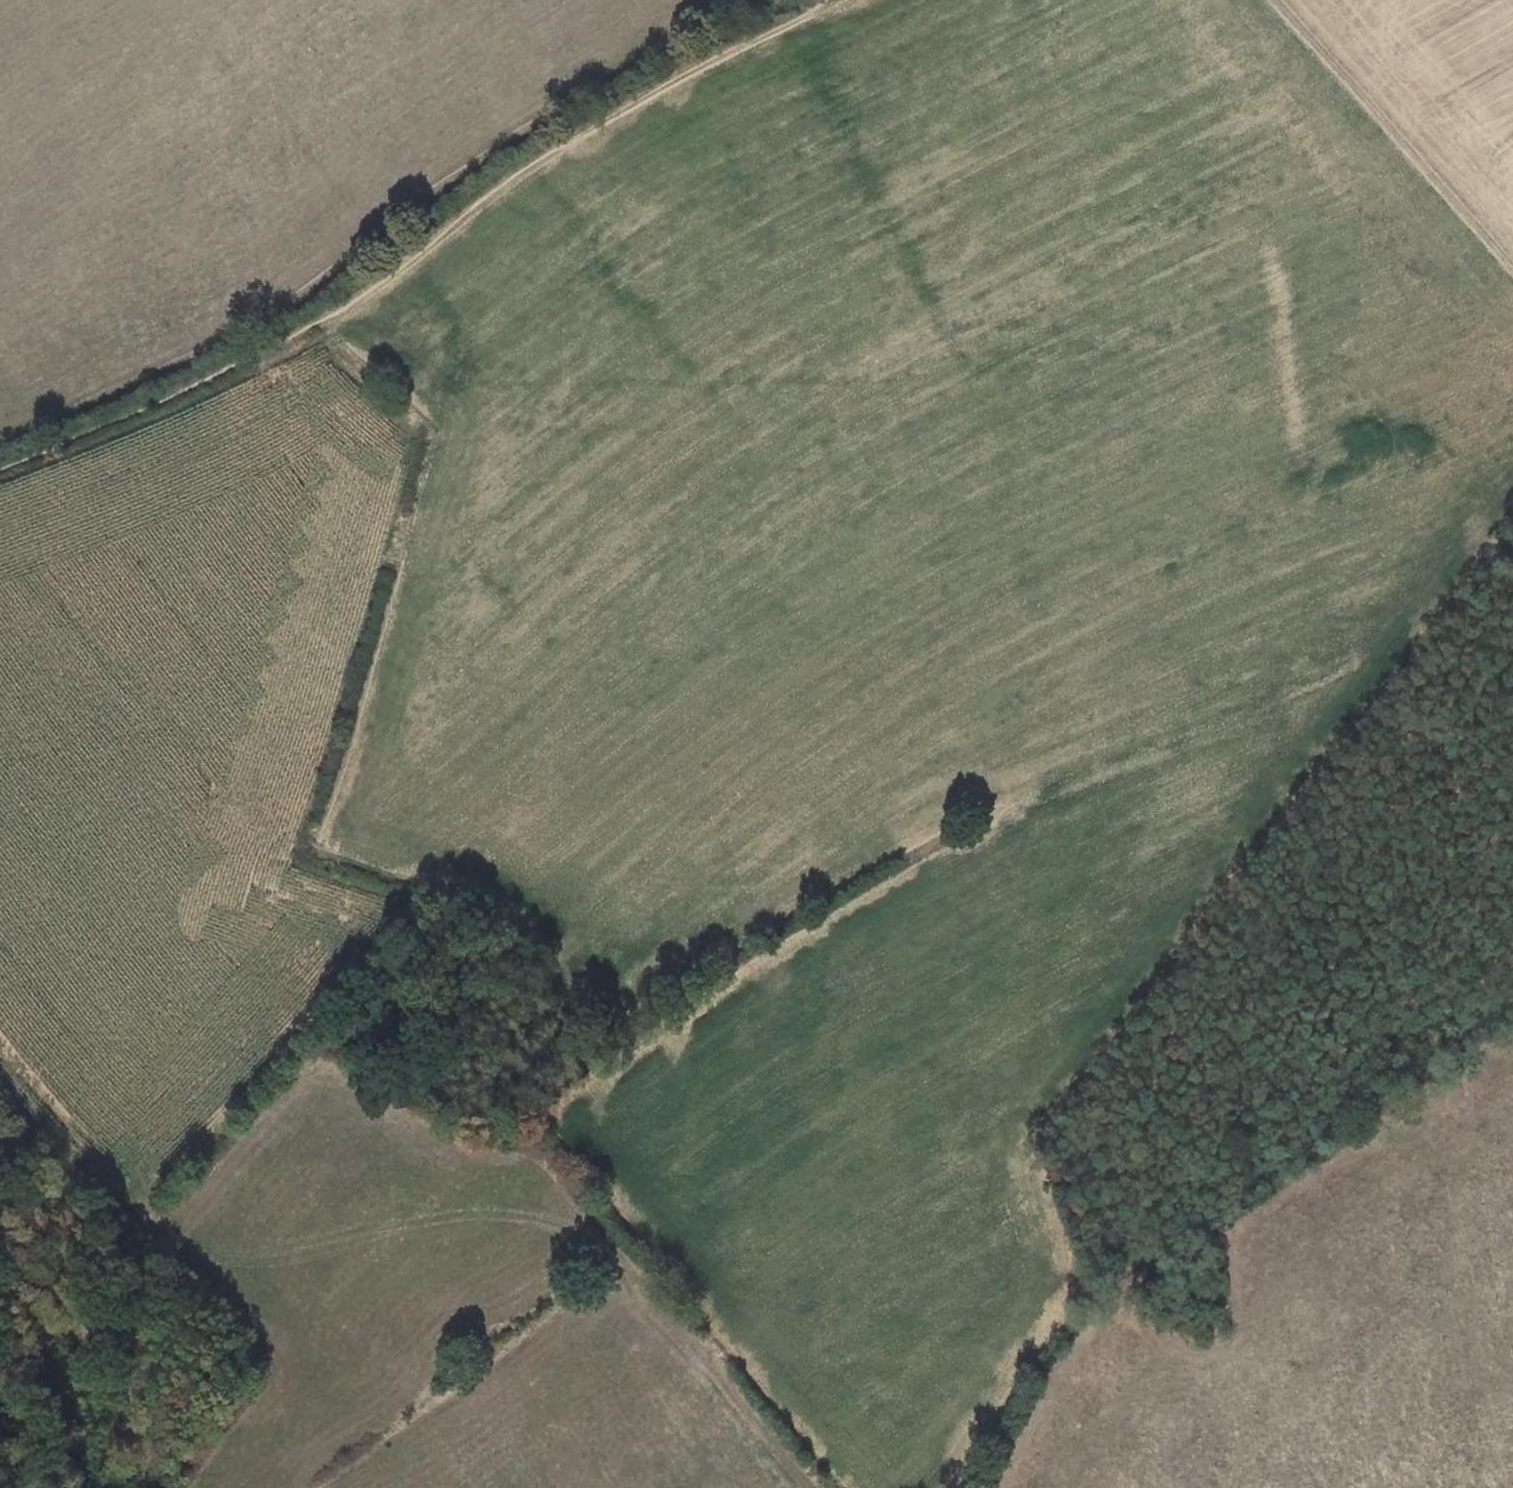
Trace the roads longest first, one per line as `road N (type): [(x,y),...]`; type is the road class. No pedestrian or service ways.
road 1 (track): [(0,1118),(126,1250),(146,1435),(118,1487)]
road 2 (track): [(1274,0),(1512,259)]

